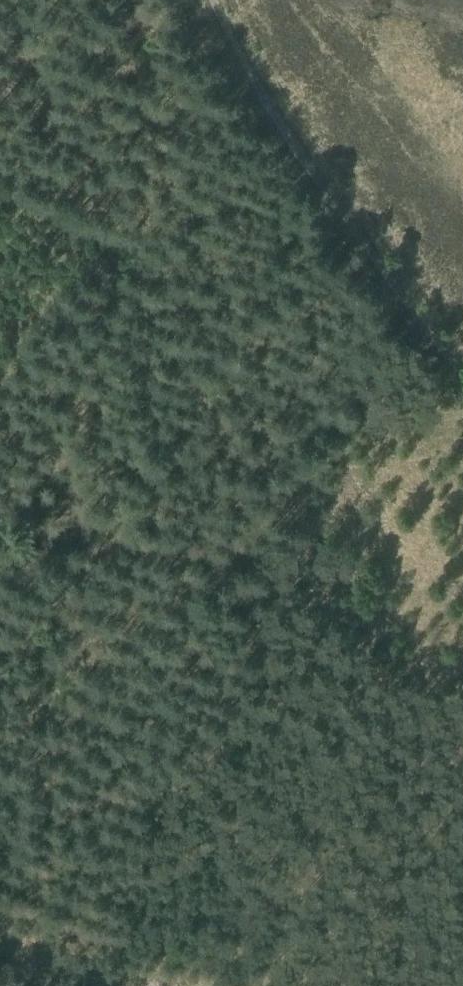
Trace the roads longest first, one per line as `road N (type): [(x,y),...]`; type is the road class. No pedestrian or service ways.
road 1 (track): [(197,0),(290,164),(364,271),(462,382)]

